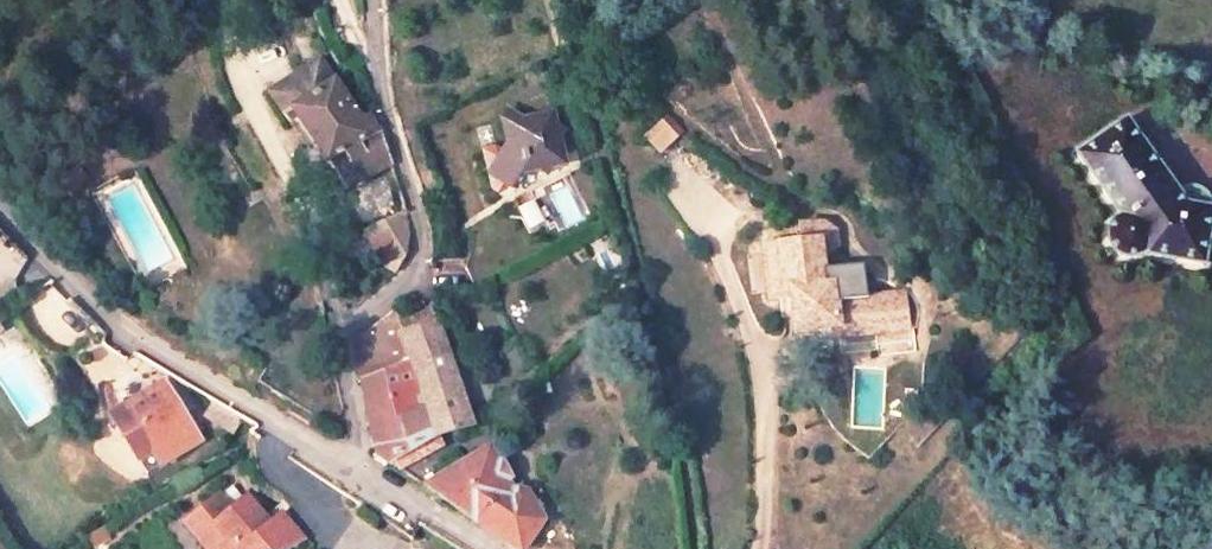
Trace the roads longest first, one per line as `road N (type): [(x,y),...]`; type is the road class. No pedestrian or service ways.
road 1 (residential): [(364,468),(354,322),(431,272),(377,0)]
road 2 (residential): [(0,209),(123,323),(225,377),(364,468)]
road 3 (residential): [(364,468),(493,548)]

